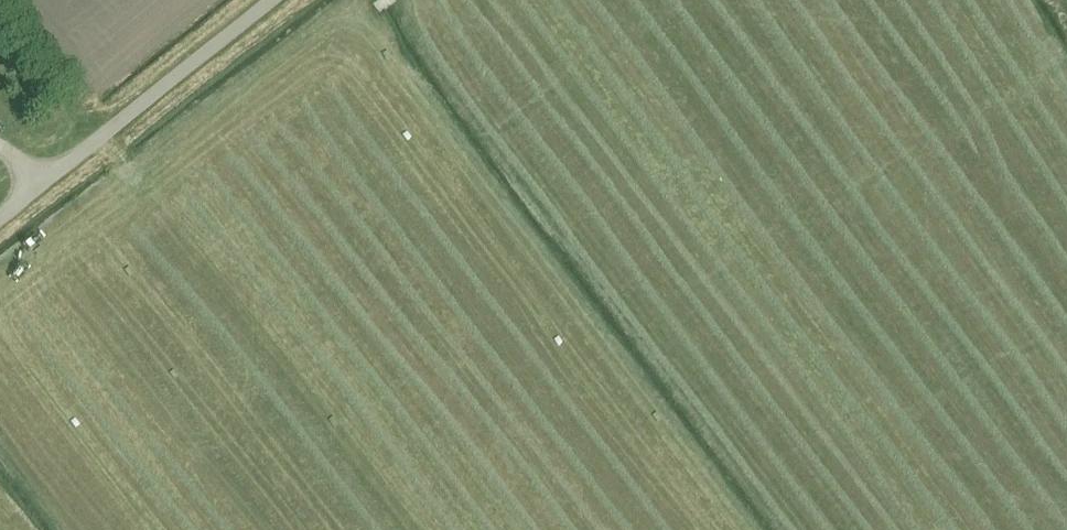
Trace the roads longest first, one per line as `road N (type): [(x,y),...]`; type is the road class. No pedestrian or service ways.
road 1 (unclassified): [(0,217),(266,0)]

